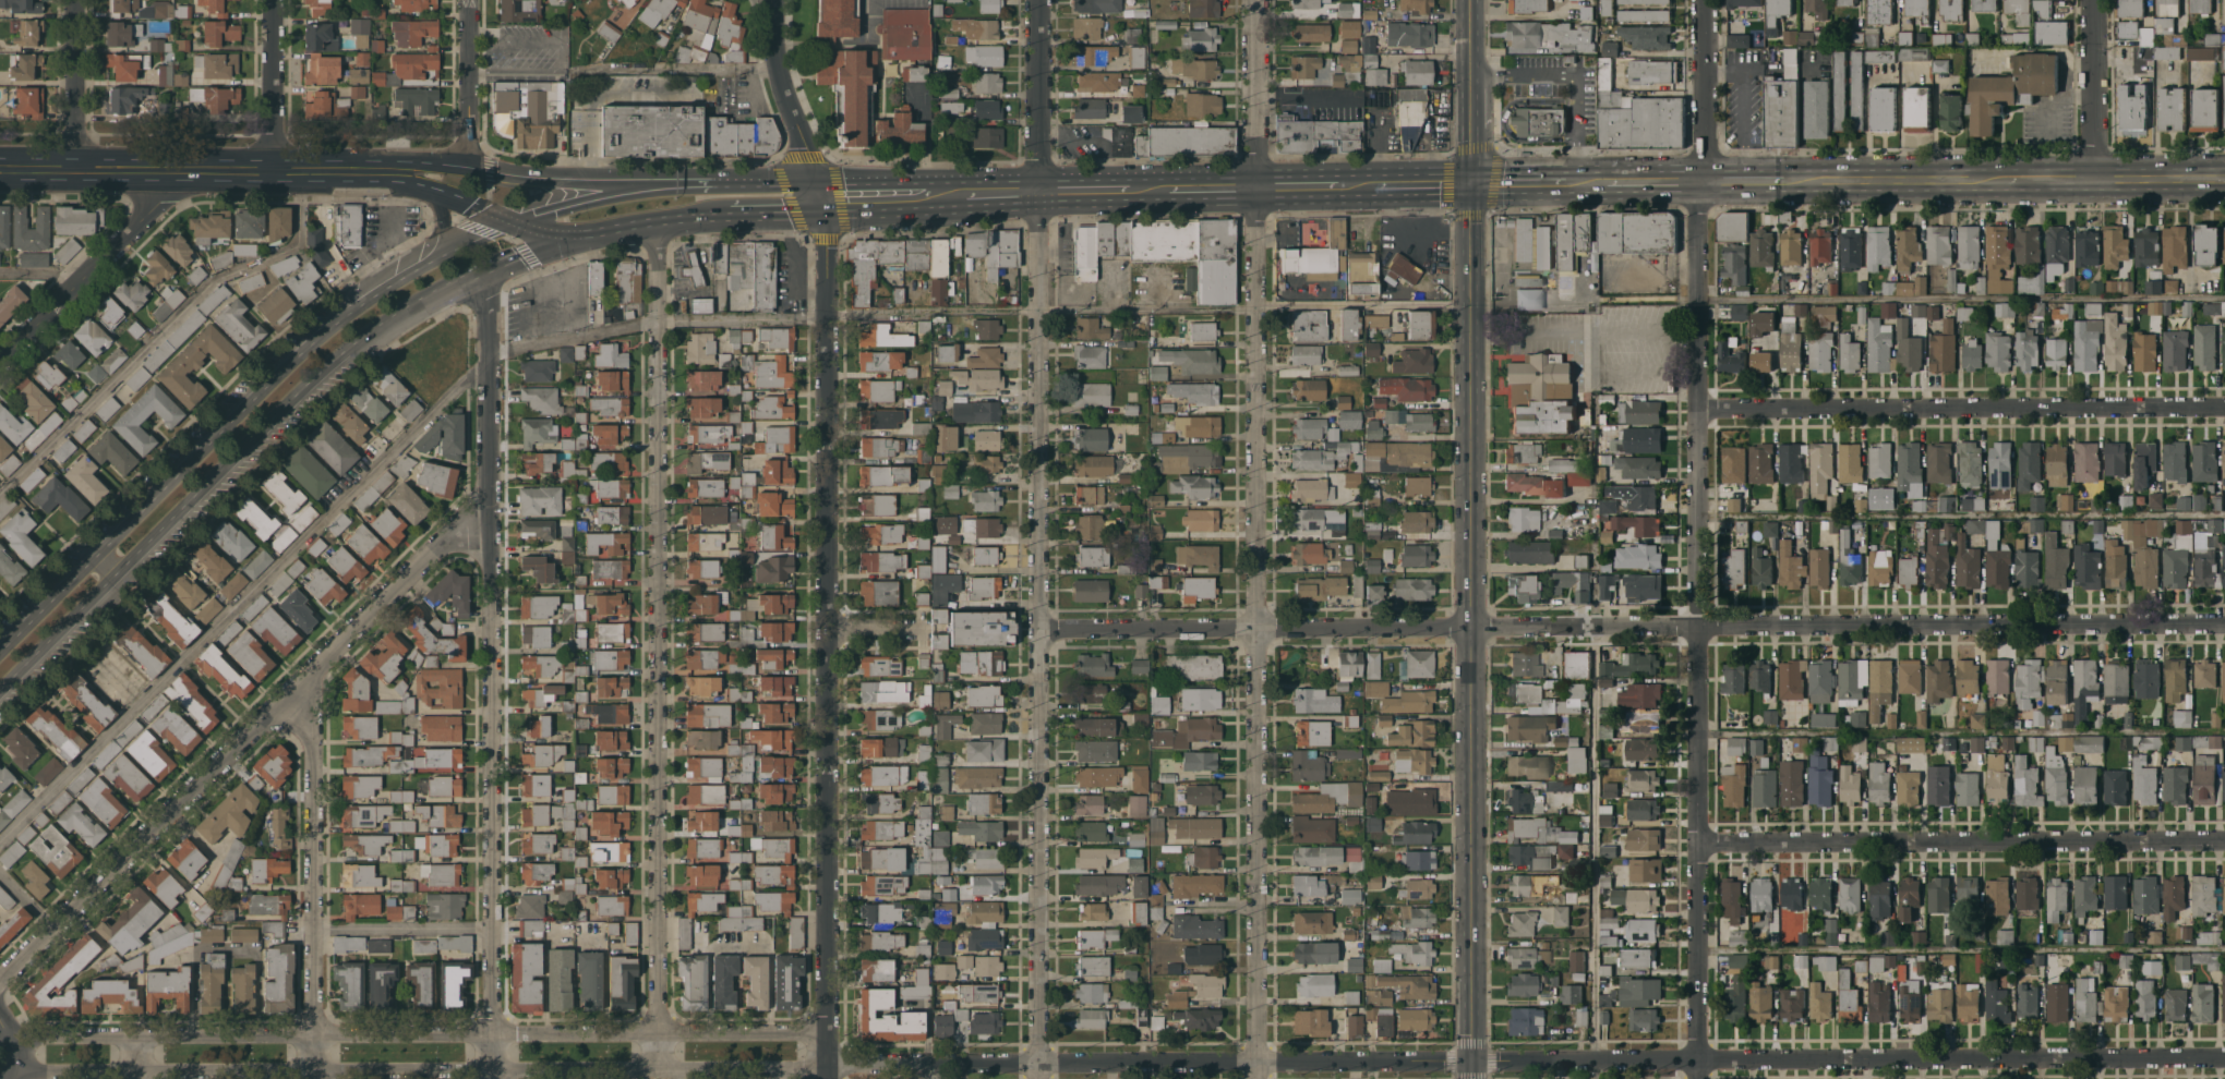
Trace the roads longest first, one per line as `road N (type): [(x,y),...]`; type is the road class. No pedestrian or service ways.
road 1 (residential): [(2224,1058),(1256,1058),(827,1068)]
road 2 (residential): [(2224,623),(1039,628)]
road 3 (residential): [(1255,0),(1256,1078)]
road 4 (residential): [(1037,0),(1038,1078)]
road 5 (residential): [(1700,0),(1699,1078)]
road 6 (secondary): [(1472,182),(1471,1078)]
road 7 (tertiary): [(820,196),(827,1078)]
road 8 (residential): [(656,220),(658,1069)]
road 9 (tertiary): [(8,1071),(827,1068)]
road 10 (tertiary): [(826,1028),(8,1036)]
road 11 (residential): [(481,272),(492,1078)]
road 12 (residential): [(486,529),(458,532),(0,974)]
road 13 (primary): [(0,688),(320,371),(401,308),(481,272)]
road 14 (primary): [(440,253),(304,345),(0,648)]
road 15 (residential): [(2224,407),(1698,411)]
road 16 (residential): [(2224,842),(1698,845)]
road 17 (residential): [(312,672),(313,1078)]
road 18 (primary): [(689,178),(572,179),(406,161),(322,170)]
road 19 (residential): [(183,170),(131,234),(0,364)]
road 20 (primary): [(569,235),(688,216),(790,211)]
road 21 (residential): [(771,0),(774,68),(820,196)]
road 22 (primary): [(1994,178),(1793,179)]
road 23 (primary): [(689,178),(504,221)]
road 24 (residential): [(2093,0),(2093,178)]
road 25 (residential): [(270,0),(269,170)]
road 26 (residential): [(73,0),(73,169)]
road 27 (residential): [(467,0),(467,168)]
road 28 (primary): [(820,196),(771,179),(689,178)]
road 29 (primary): [(2224,178),(2093,178)]
road 30 (primary): [(322,170),(442,195)]
road 31 (primary): [(1472,182),(1351,184)]
road 32 (primary): [(940,193),(820,196)]

